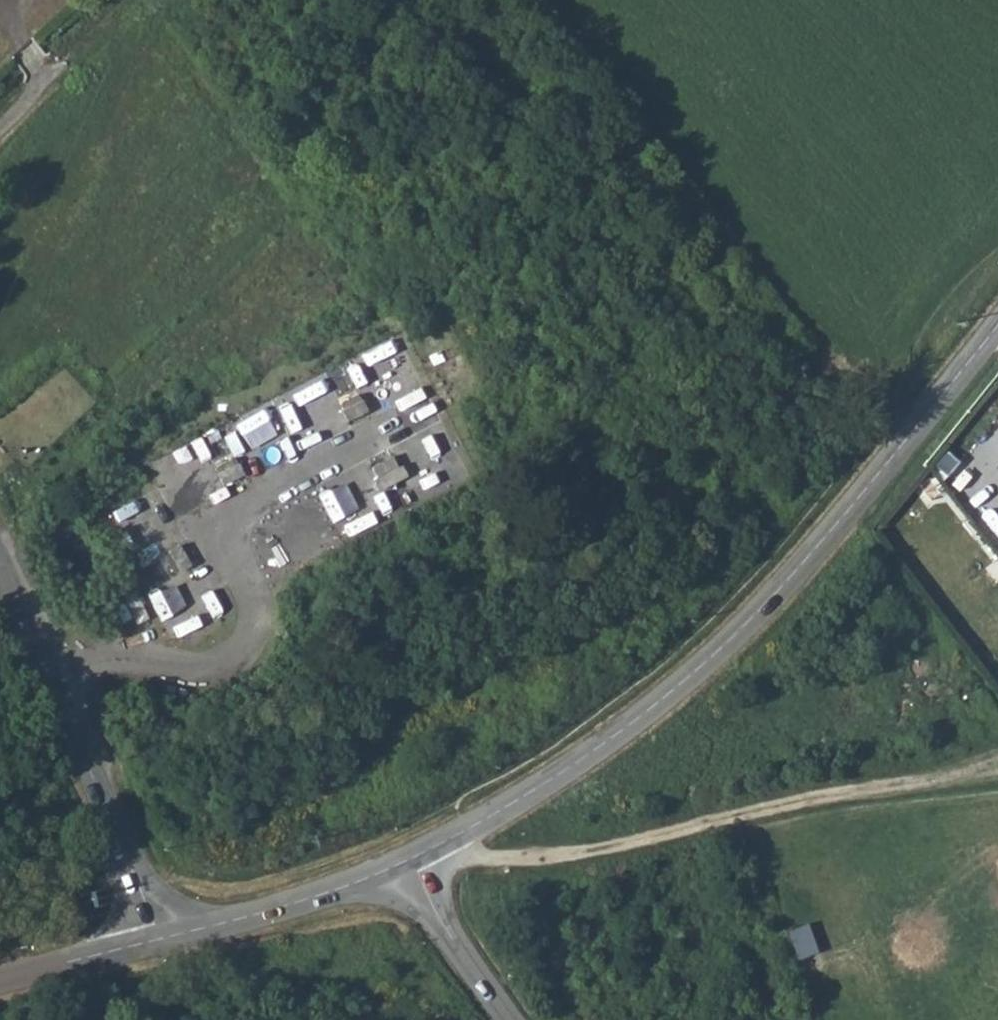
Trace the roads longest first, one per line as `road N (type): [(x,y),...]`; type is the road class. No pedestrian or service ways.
road 1 (tertiary): [(409,863),(570,764),(766,602),(997,329)]
road 2 (track): [(417,875),(696,829),(927,773),(997,765)]
road 3 (track): [(918,427),(853,370),(547,0)]
road 4 (tertiary): [(0,573),(160,945)]
road 5 (tertiary): [(160,945),(409,863)]
road 6 (tertiary): [(409,863),(515,1019)]
road 7 (tertiary): [(160,945),(0,983)]

